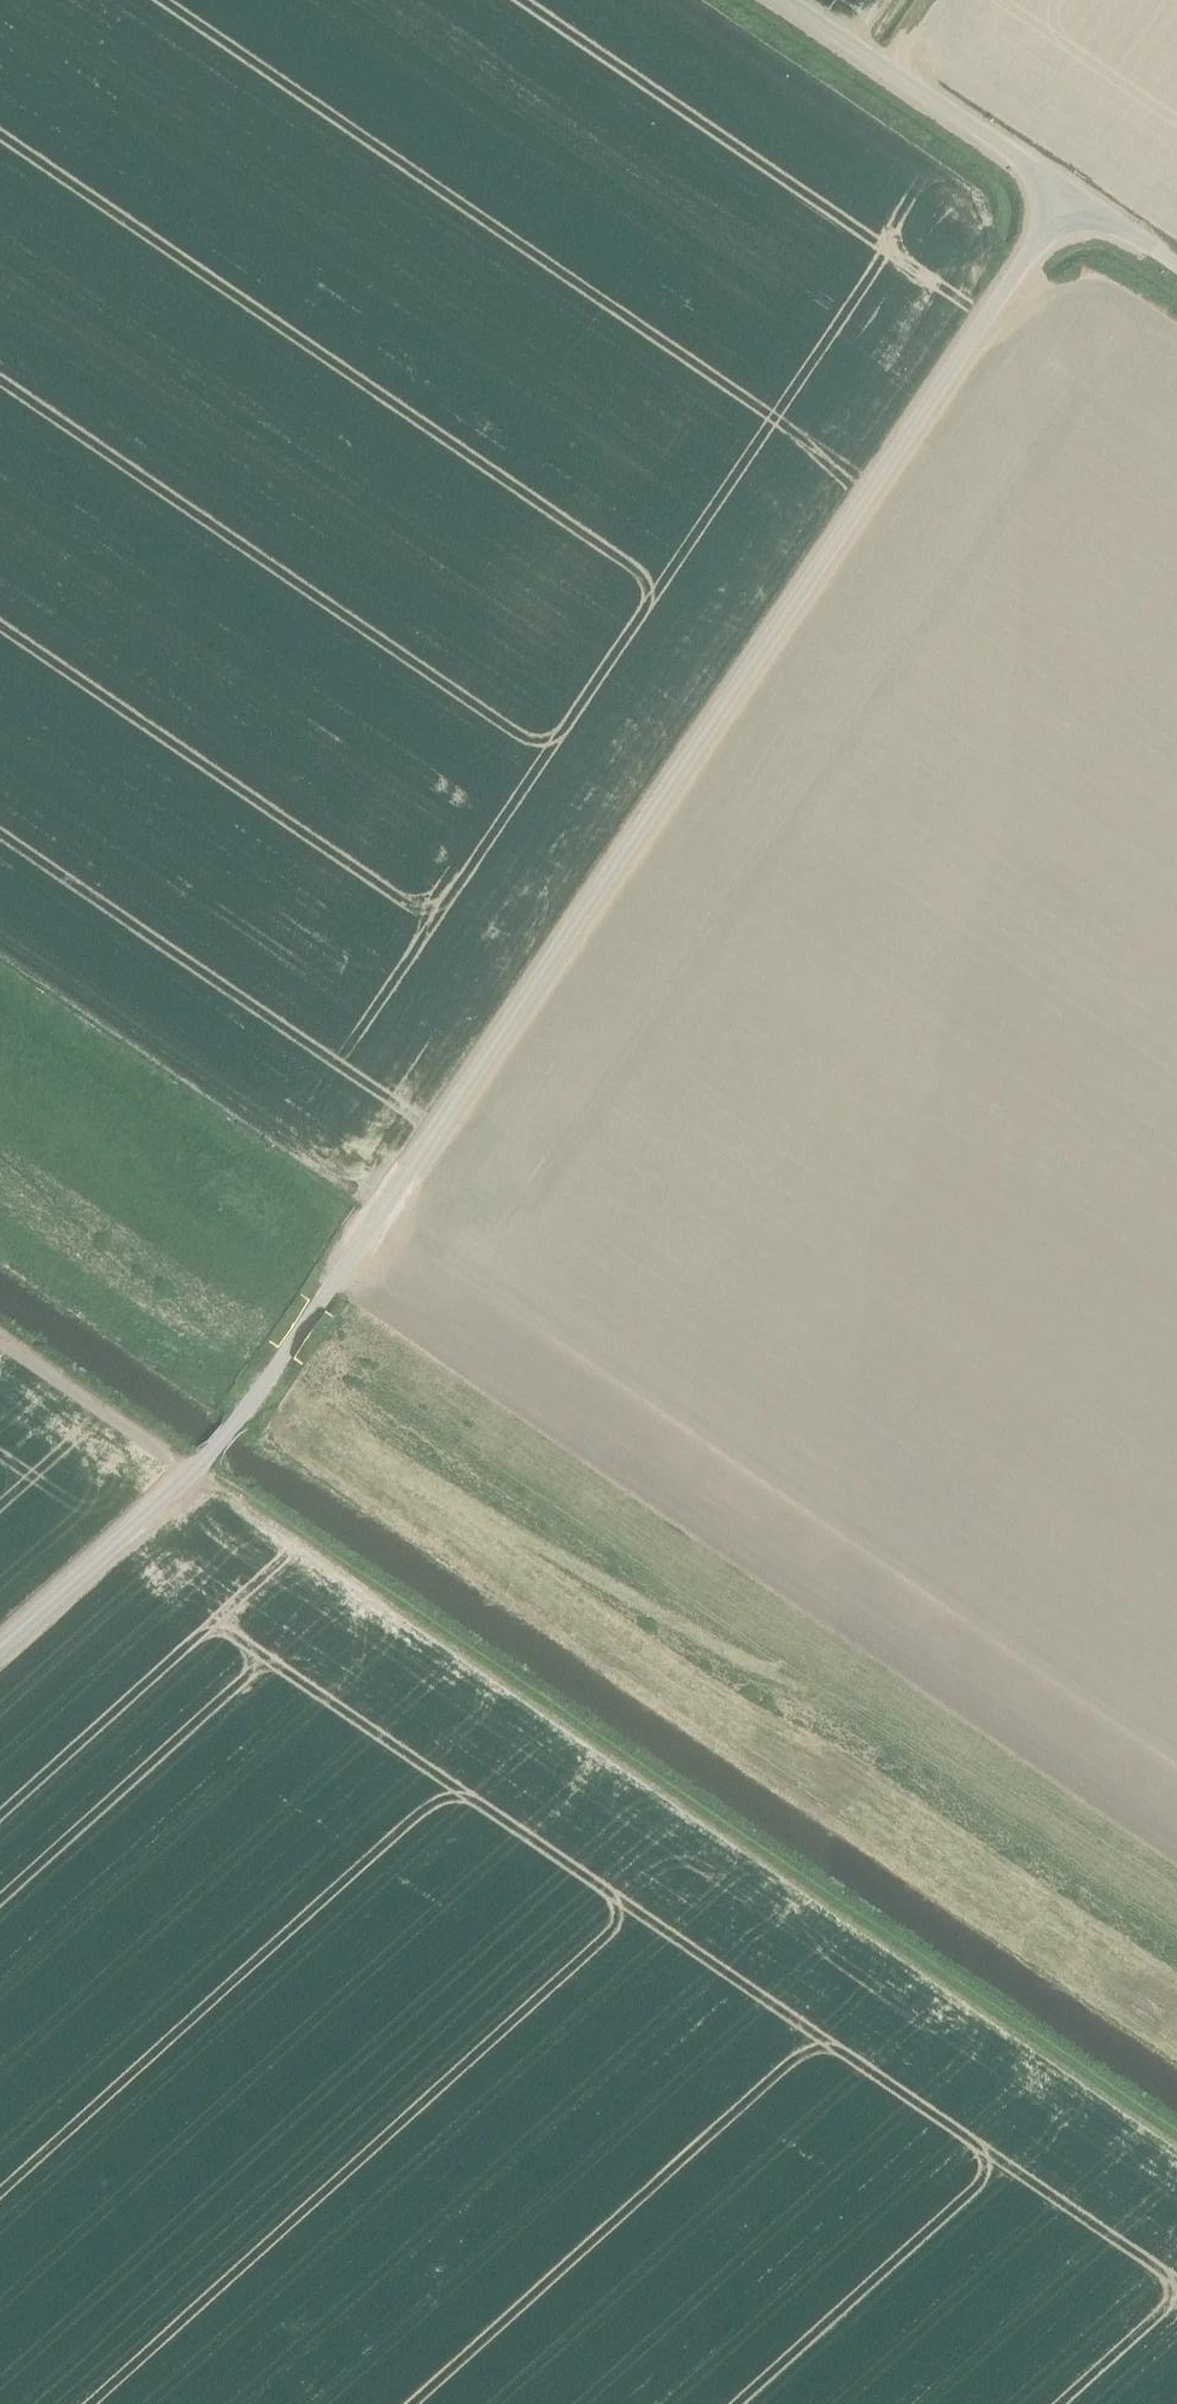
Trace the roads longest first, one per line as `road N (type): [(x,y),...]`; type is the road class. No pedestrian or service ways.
road 1 (unclassified): [(0,1649),(197,1468),(244,1413),(1071,195)]
road 2 (unclassified): [(1071,195),(784,0)]
road 3 (unclassified): [(1176,268),(1071,195)]

